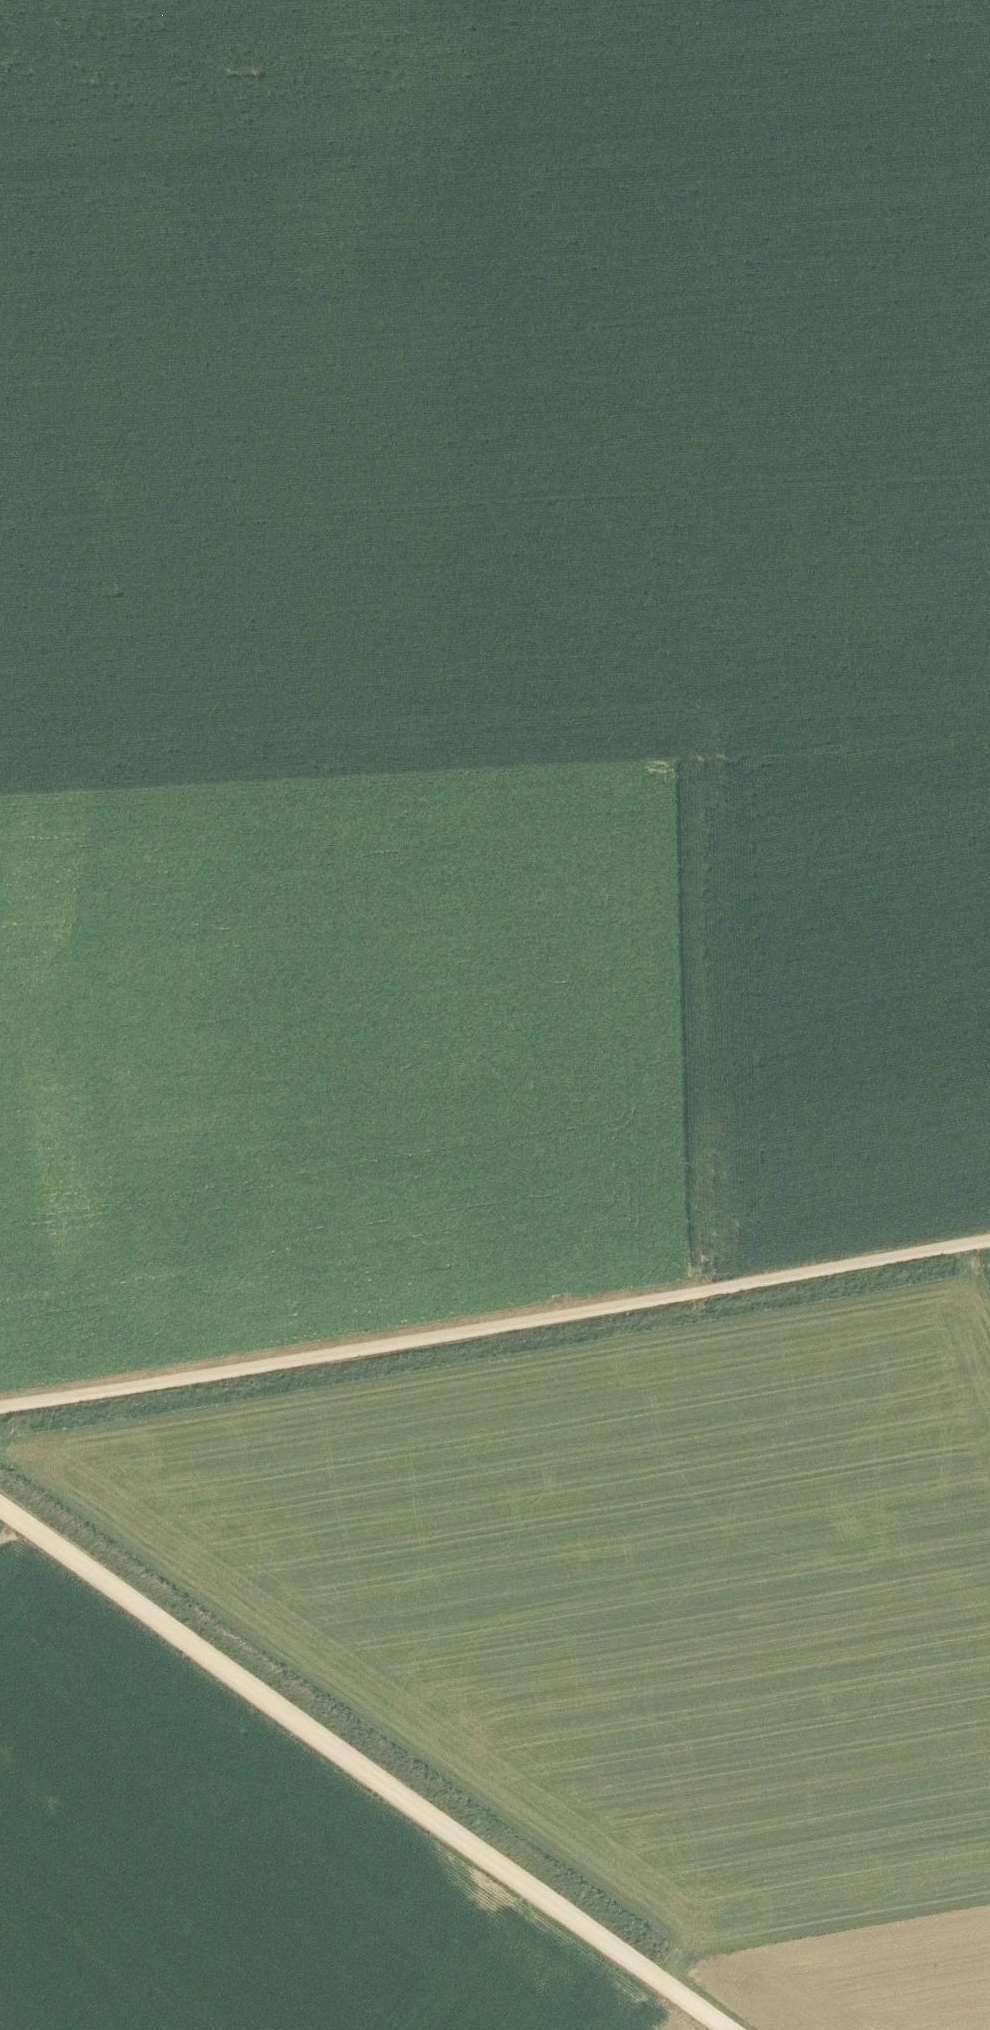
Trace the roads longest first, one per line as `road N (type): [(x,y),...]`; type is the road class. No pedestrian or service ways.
road 1 (track): [(989,1238),(0,1415)]
road 2 (track): [(0,1510),(716,2029)]

